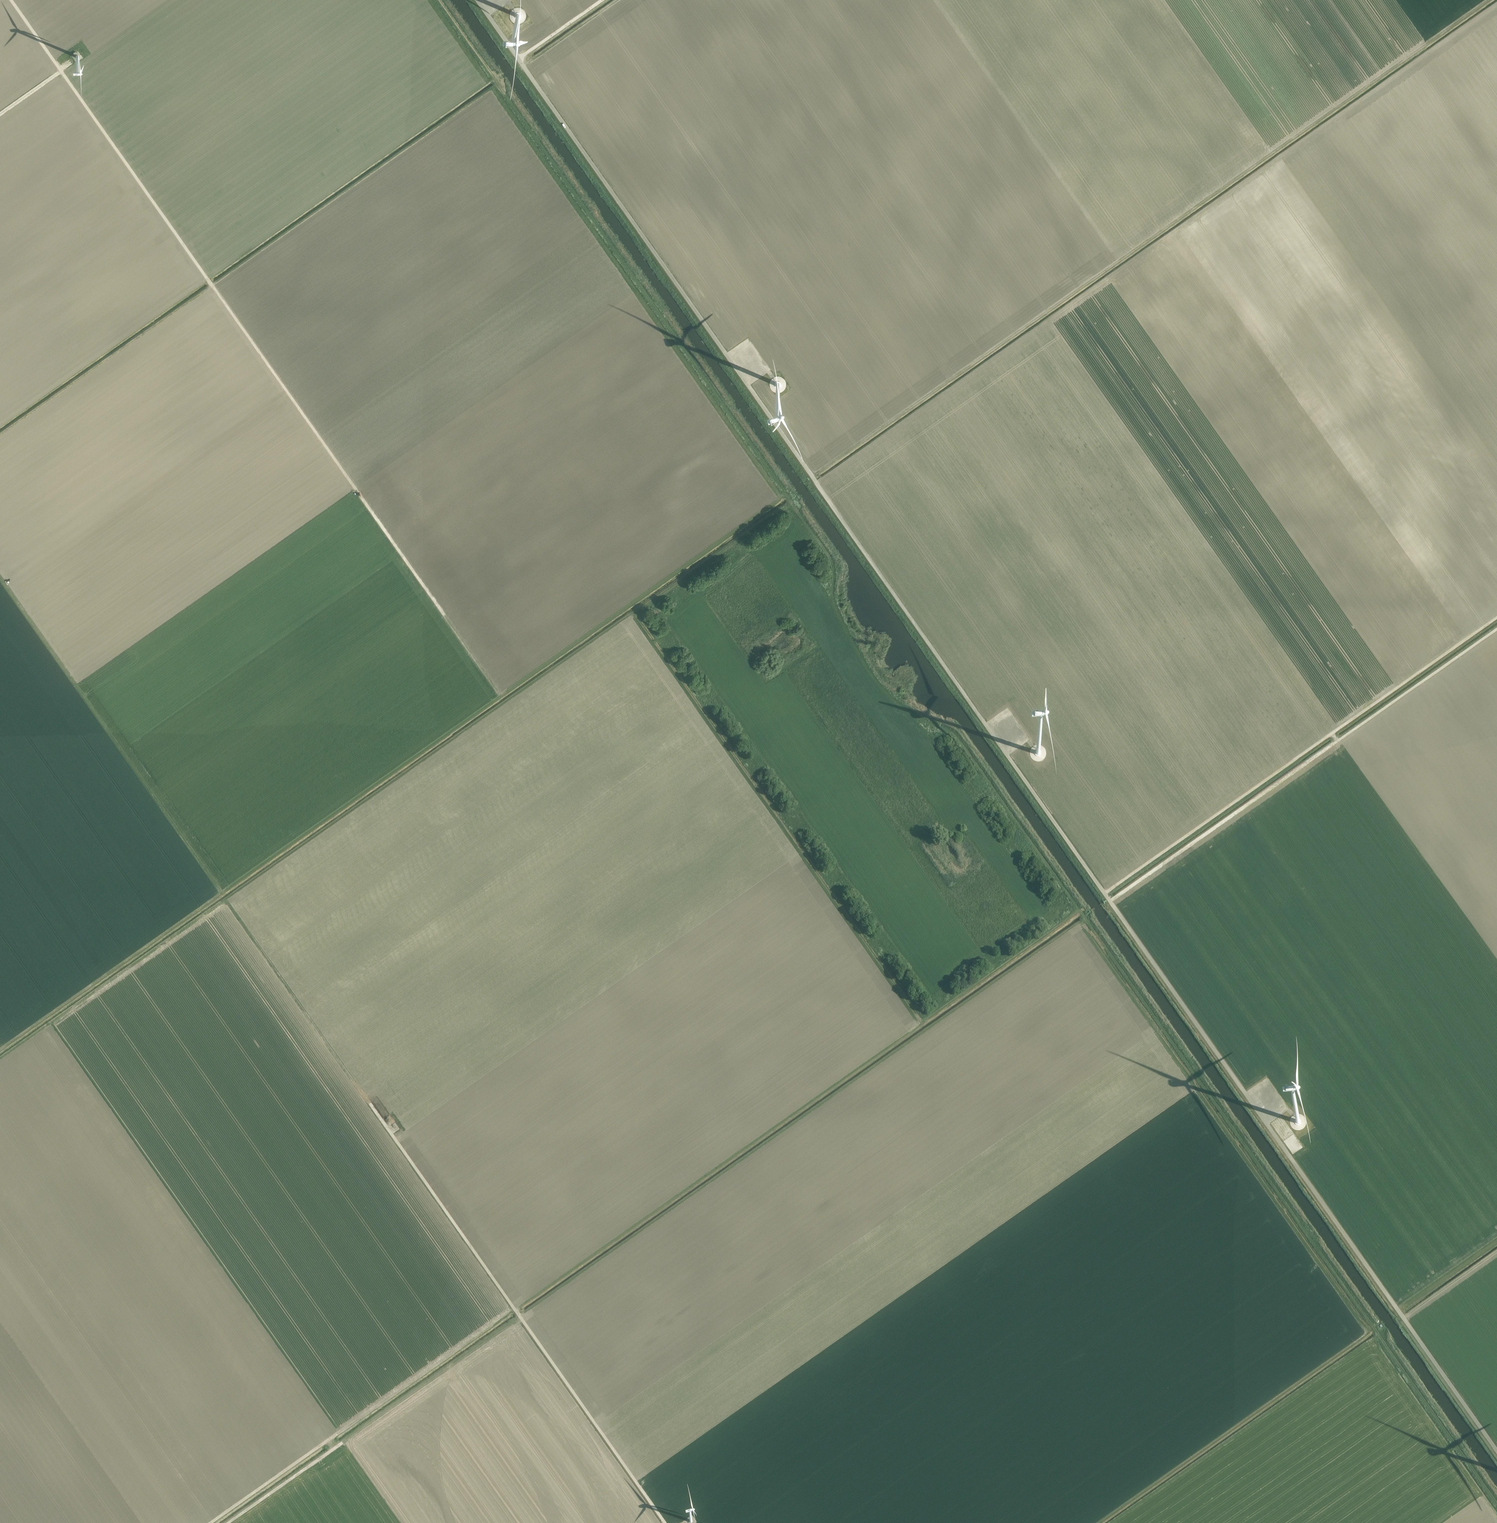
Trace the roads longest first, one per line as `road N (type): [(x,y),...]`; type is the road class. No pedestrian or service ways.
road 1 (track): [(11,0),(503,693)]
road 2 (track): [(1105,893),(1496,617)]
road 3 (track): [(1496,629),(1328,749)]

